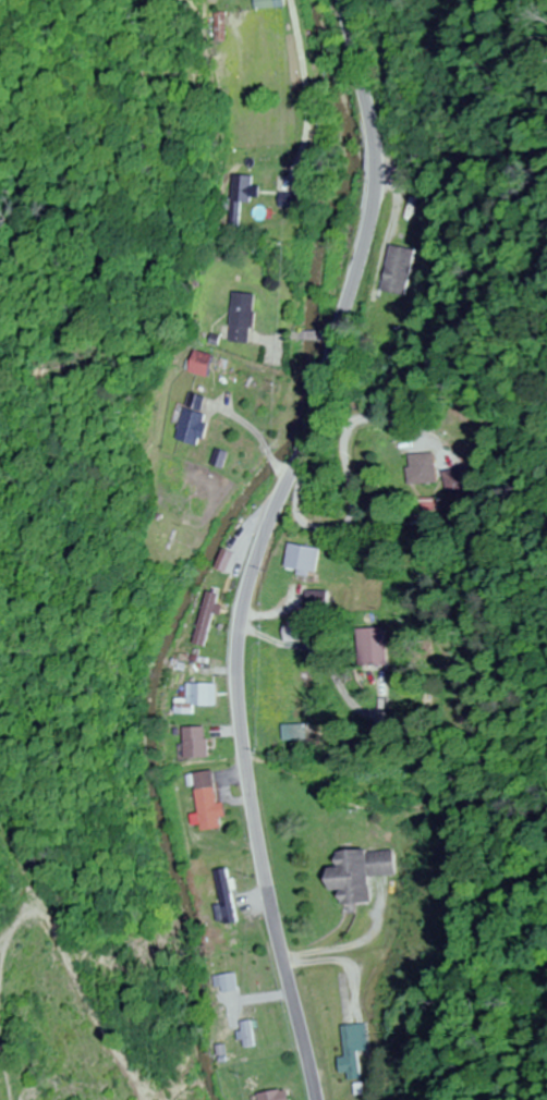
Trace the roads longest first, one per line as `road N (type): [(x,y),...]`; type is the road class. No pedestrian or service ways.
road 1 (tertiary): [(315,1099),(258,847),(238,664),(254,571),(318,402),(374,199),(373,140),(344,0)]

